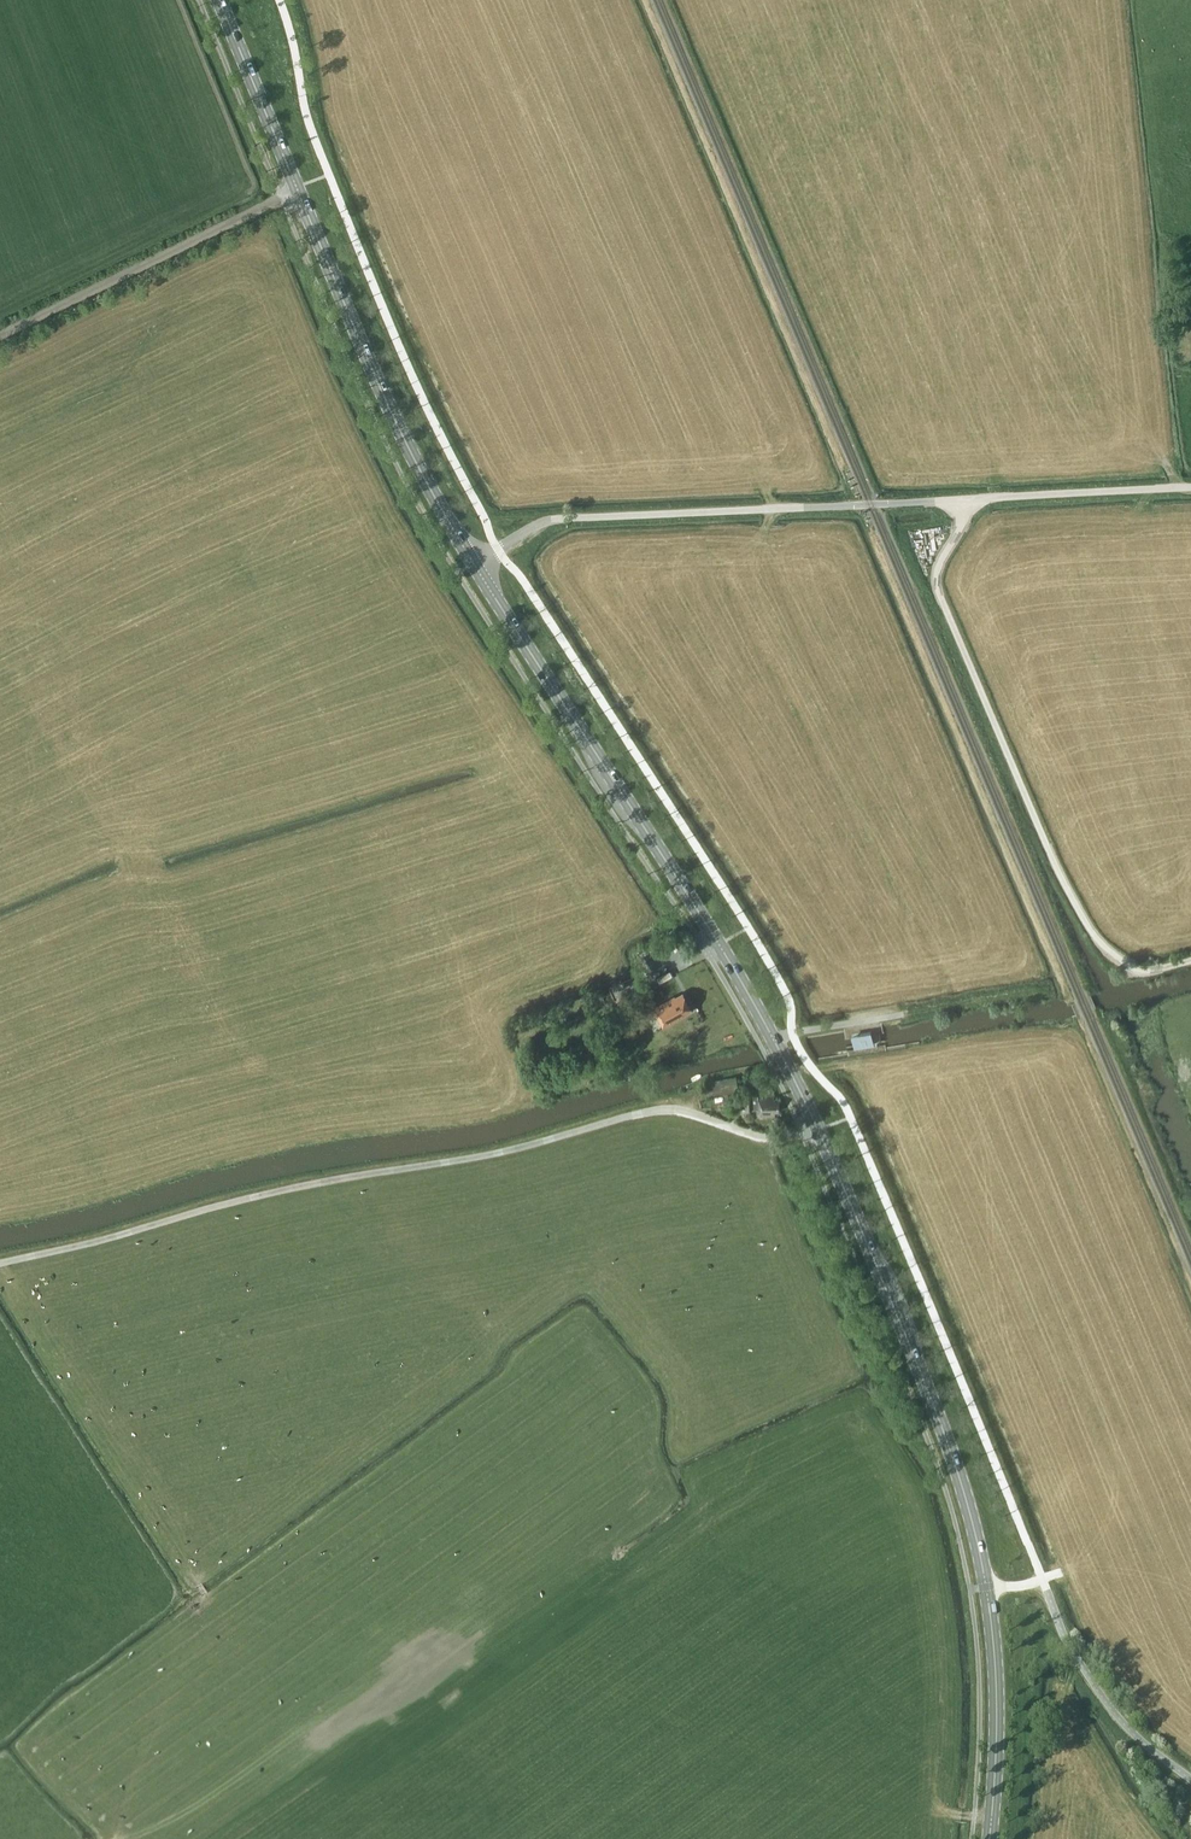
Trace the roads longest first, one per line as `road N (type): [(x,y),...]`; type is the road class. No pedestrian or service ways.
road 1 (primary): [(989,1838),(997,1718),(991,1621),(960,1479),(922,1376),(773,1038),(472,563)]
road 2 (unclassified): [(472,563),(550,519),(1190,487)]
road 3 (primary): [(472,563),(409,451),(219,0)]

